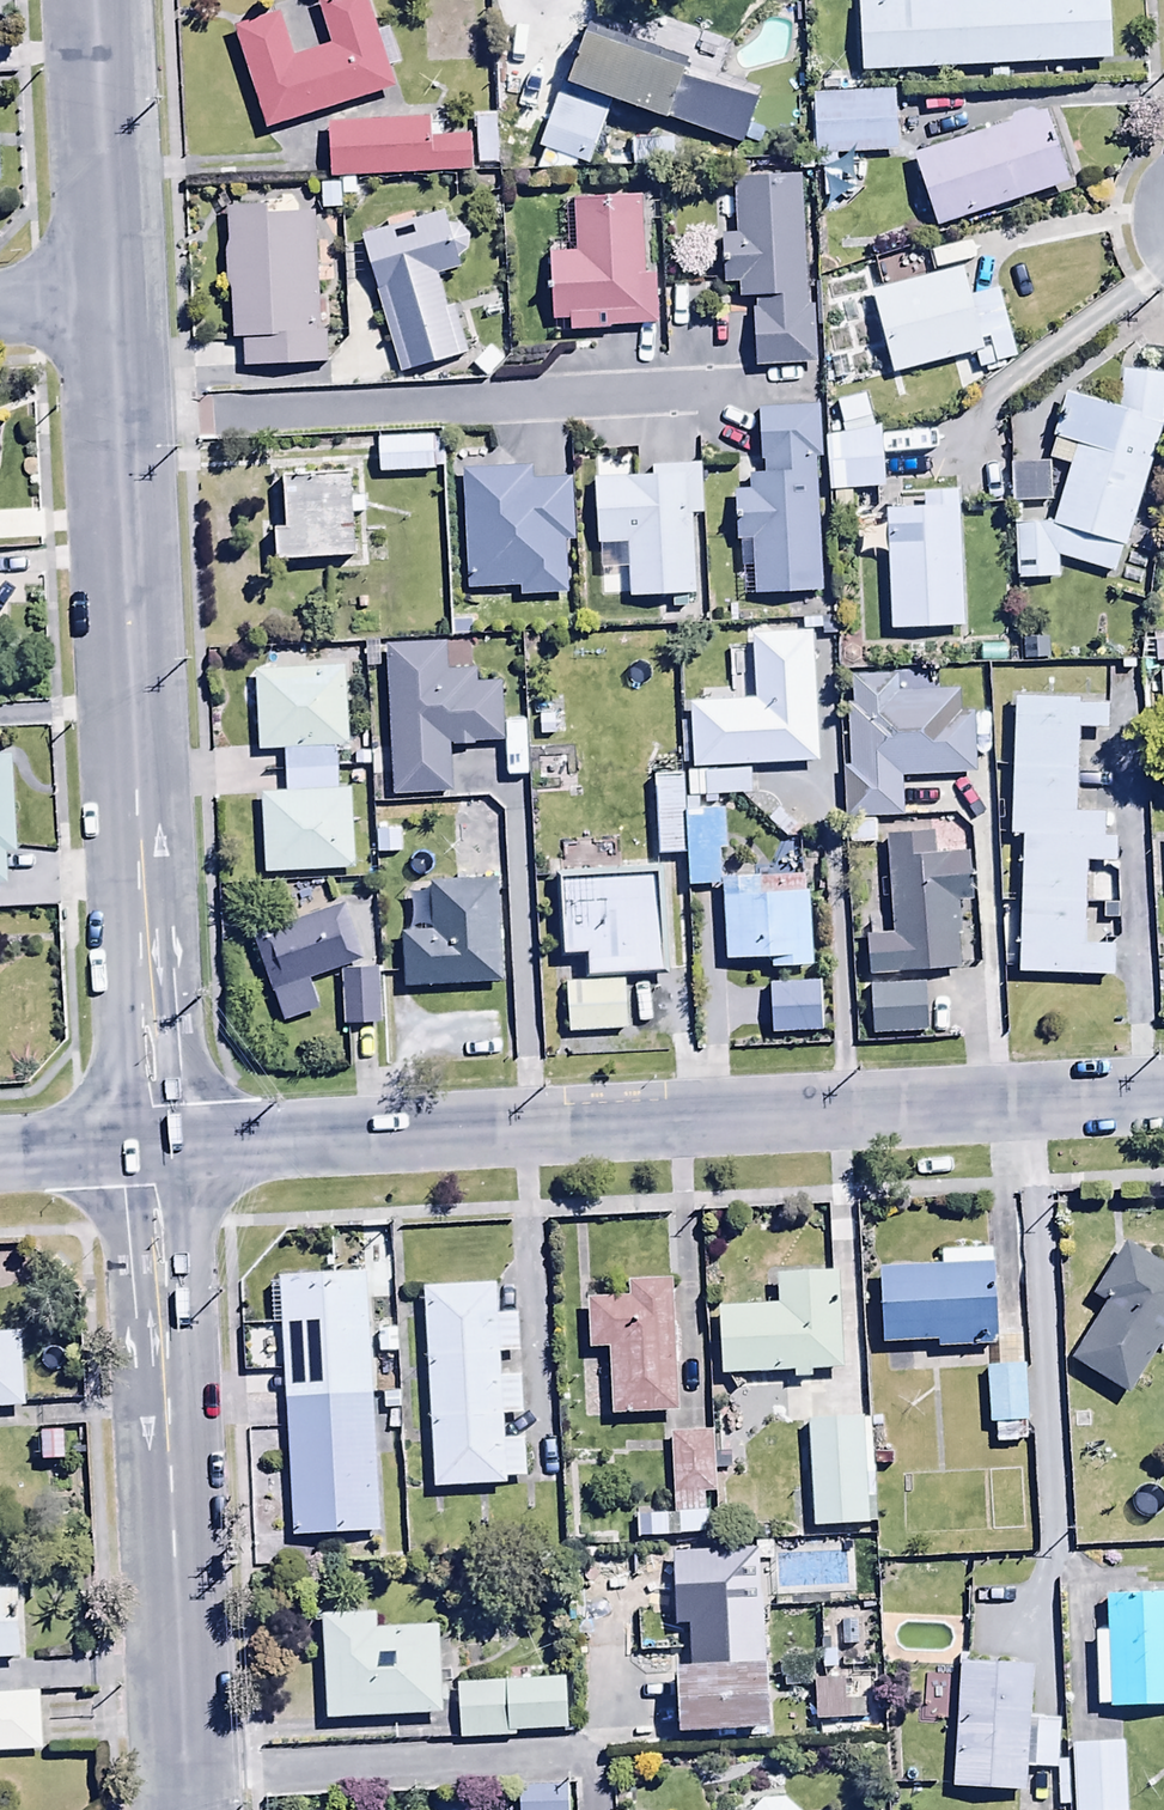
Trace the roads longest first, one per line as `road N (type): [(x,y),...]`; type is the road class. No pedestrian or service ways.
road 1 (tertiary): [(150,1159),(1163,1110)]
road 2 (tertiary): [(109,298),(150,1159)]
road 3 (unclassified): [(150,1159),(184,1809)]
road 4 (tertiary): [(95,0),(109,298)]
road 5 (tertiary): [(0,1166),(150,1159)]

